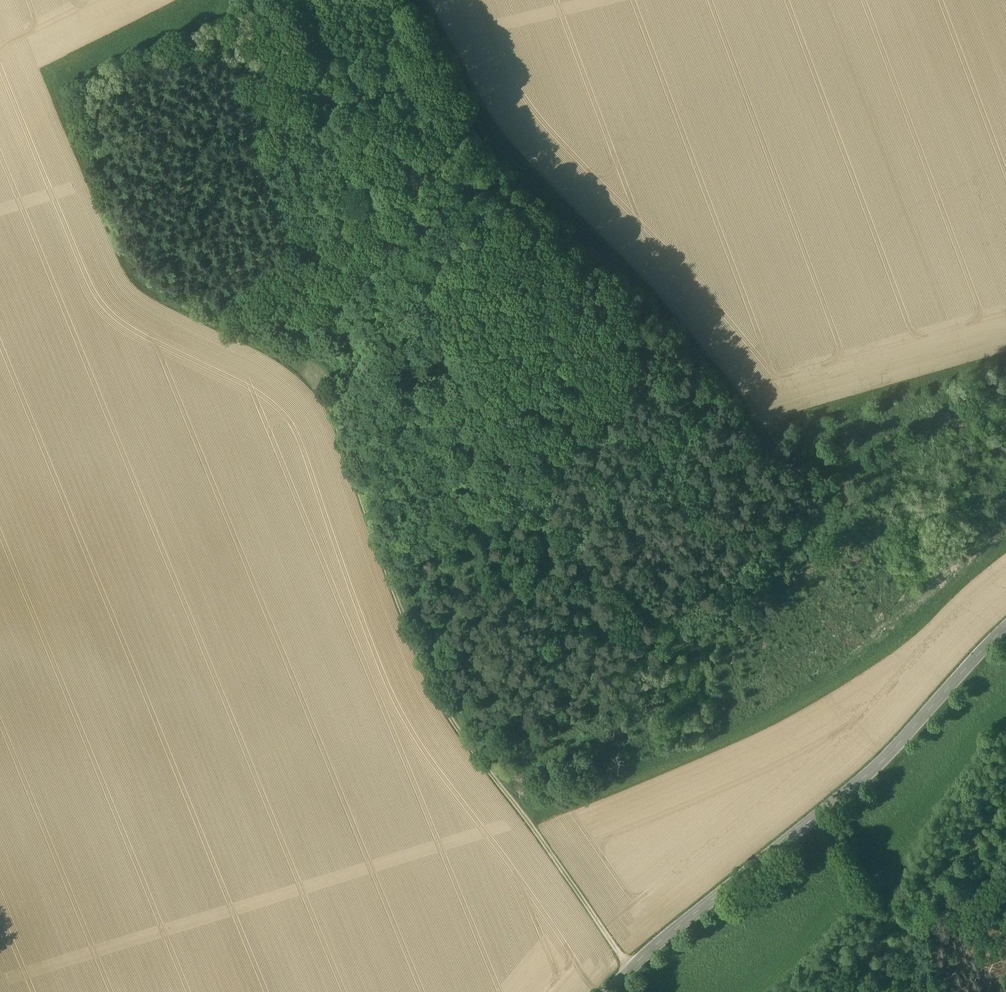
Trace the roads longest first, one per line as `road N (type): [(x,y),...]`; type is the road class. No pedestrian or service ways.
road 1 (track): [(637,973),(453,718),(324,363),(331,322),(391,259),(468,146)]
road 2 (secondary): [(1005,640),(907,748),(620,991)]
road 3 (track): [(837,810),(907,931)]

